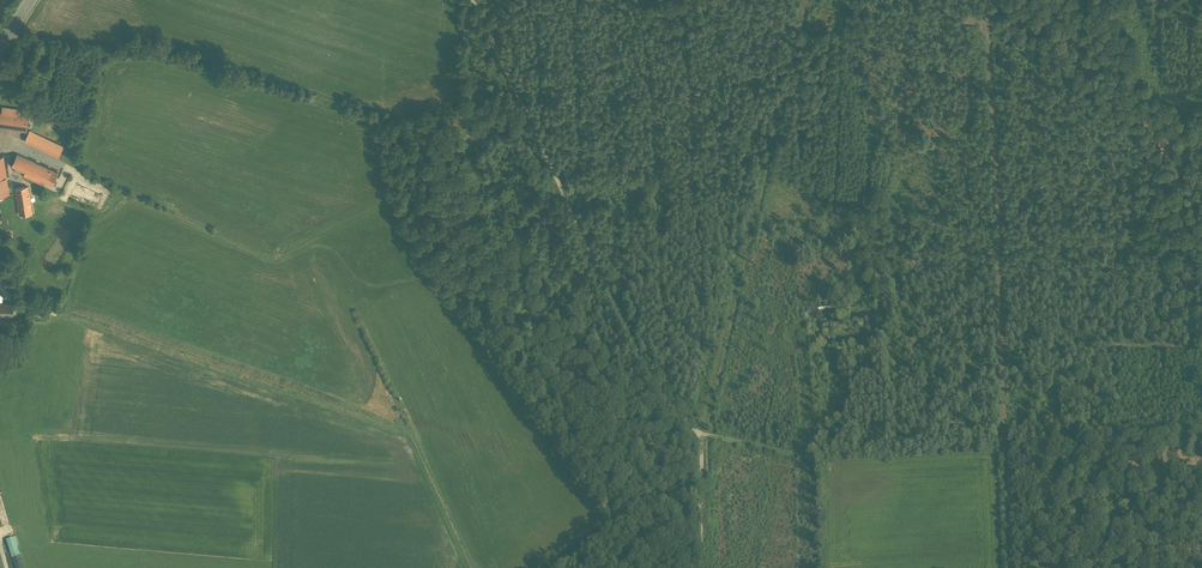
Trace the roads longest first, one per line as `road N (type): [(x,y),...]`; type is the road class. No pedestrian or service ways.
road 1 (track): [(470,0),(479,45),(648,382),(701,437),(700,567)]
road 2 (track): [(986,0),(1011,567)]

